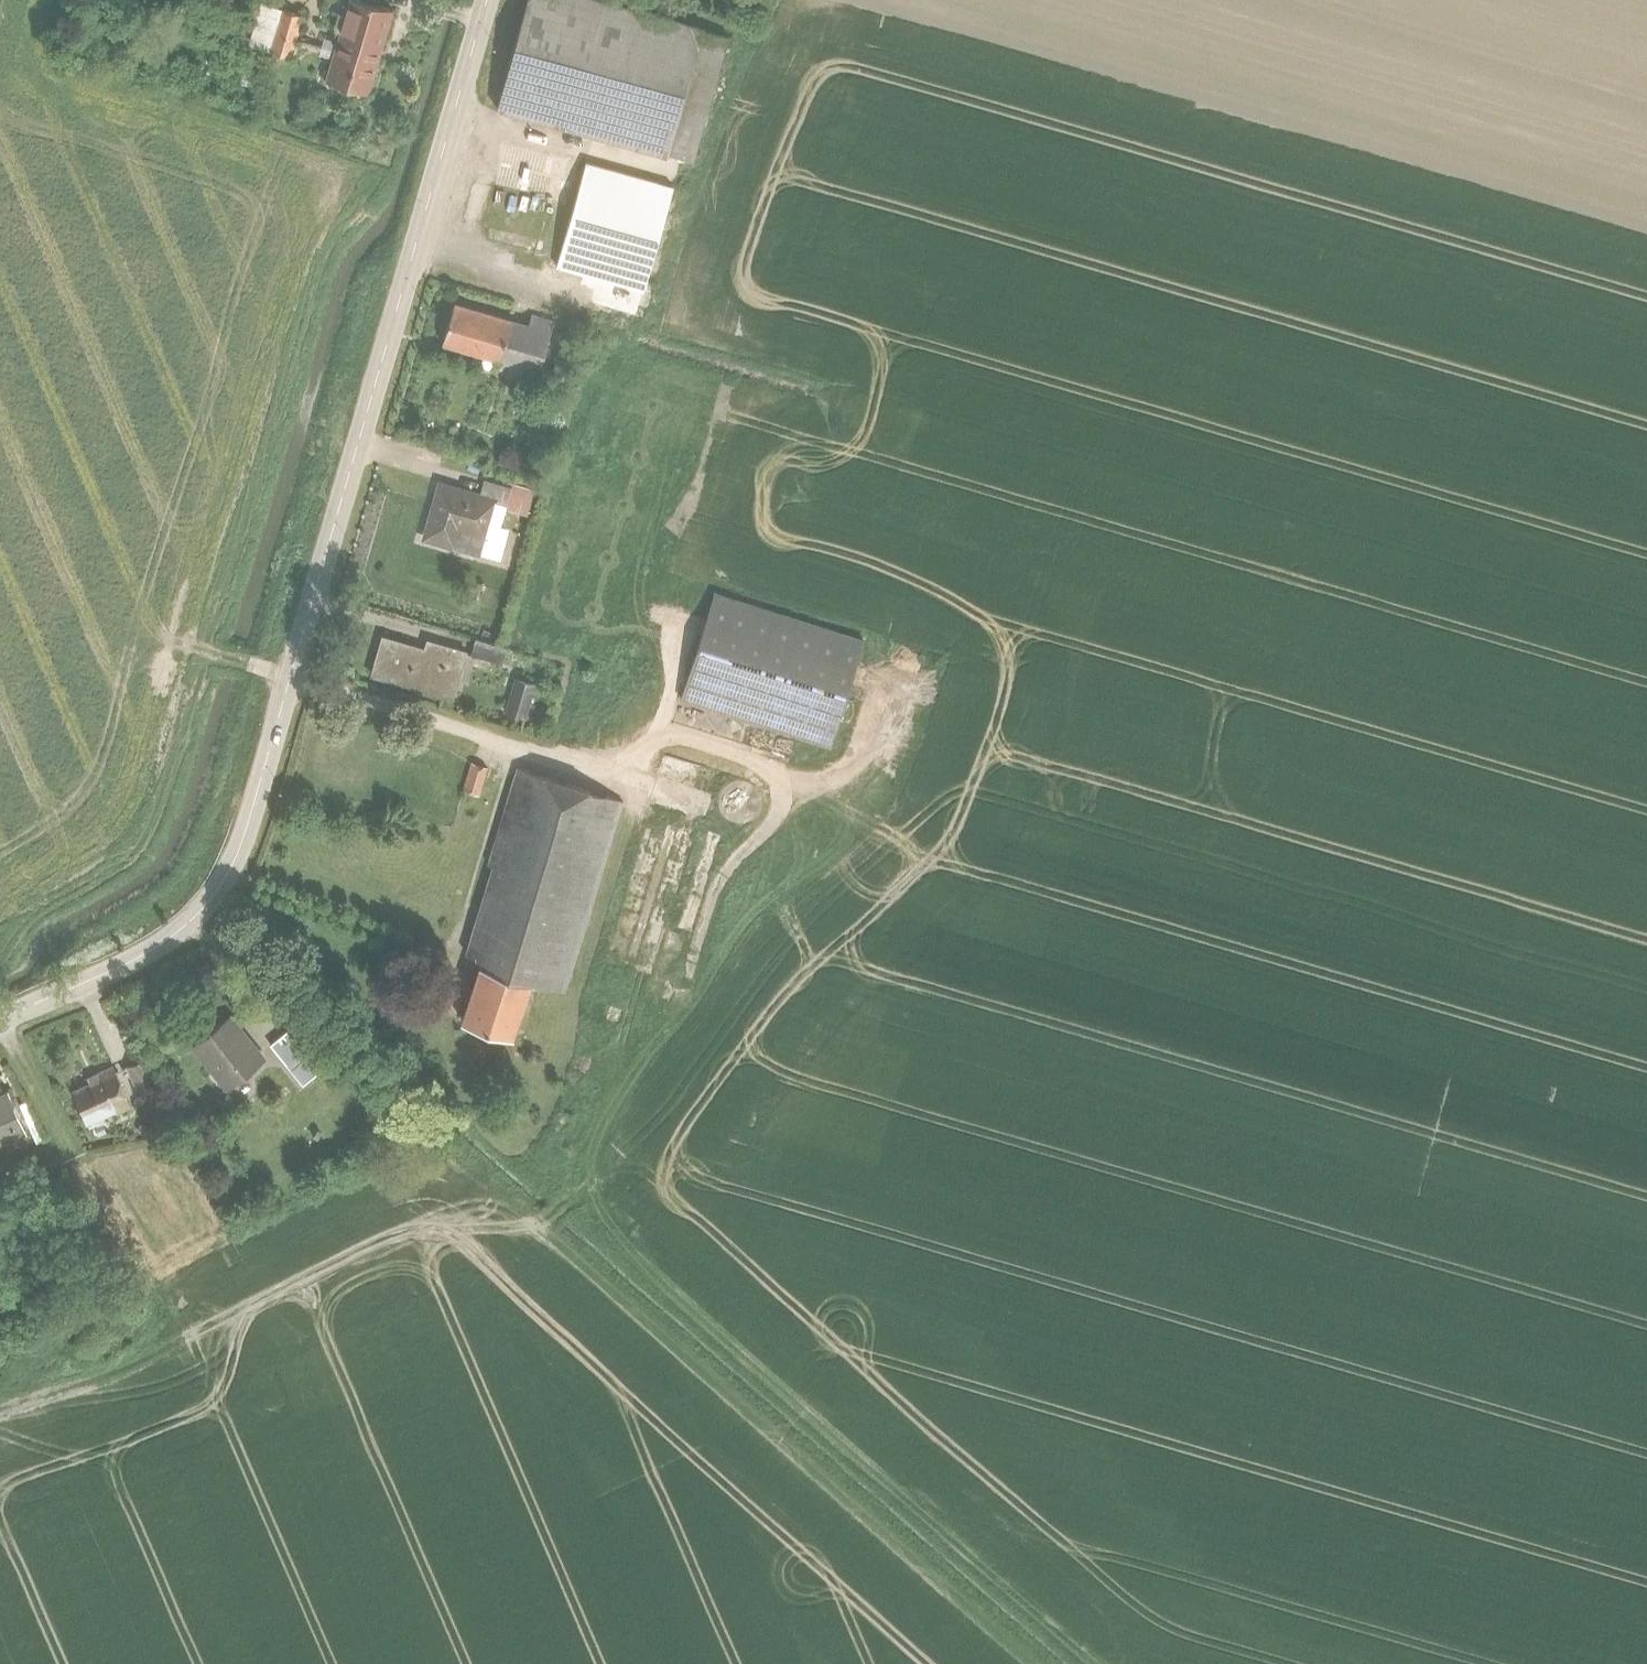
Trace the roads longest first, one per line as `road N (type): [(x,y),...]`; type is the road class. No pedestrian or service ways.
road 1 (tertiary): [(0,1020),(145,955),(185,927),(232,867),(487,0)]
road 2 (track): [(2,1019),(186,1328)]

